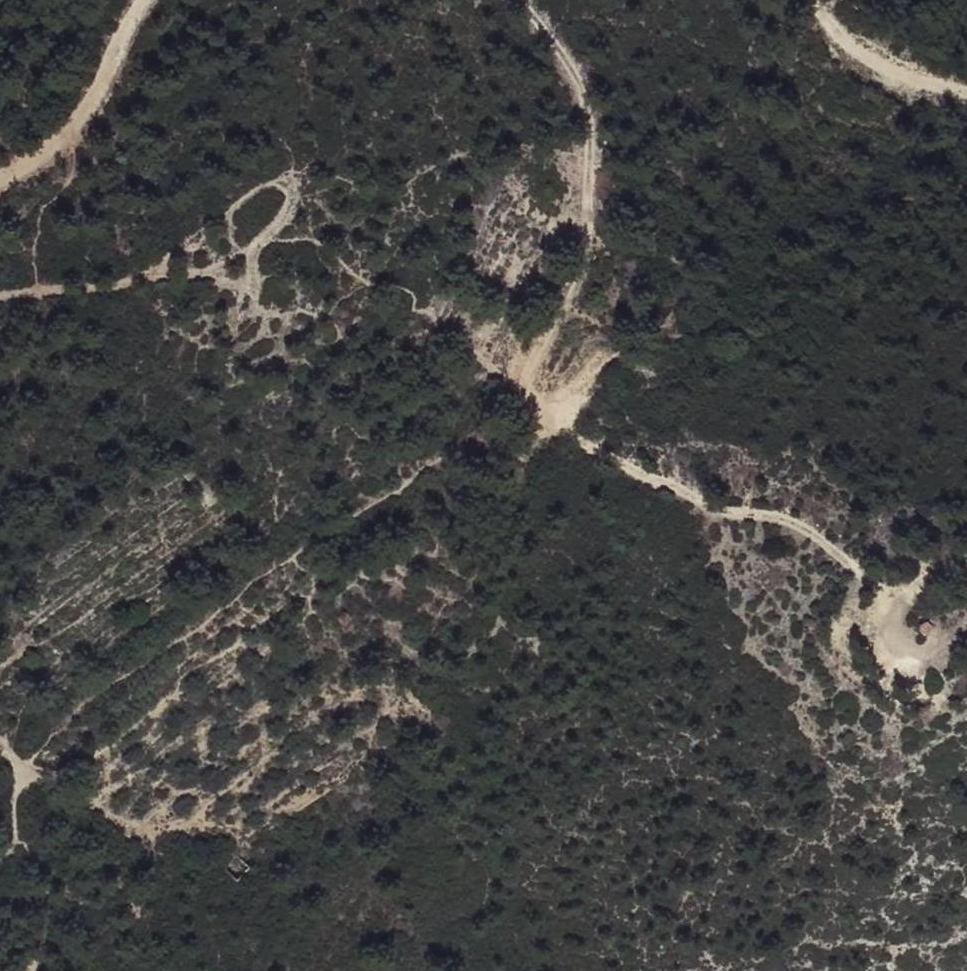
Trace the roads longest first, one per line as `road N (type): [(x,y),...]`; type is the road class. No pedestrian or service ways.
road 1 (track): [(156,0),(98,115),(0,185)]
road 2 (track): [(966,86),(887,65),(821,0)]

